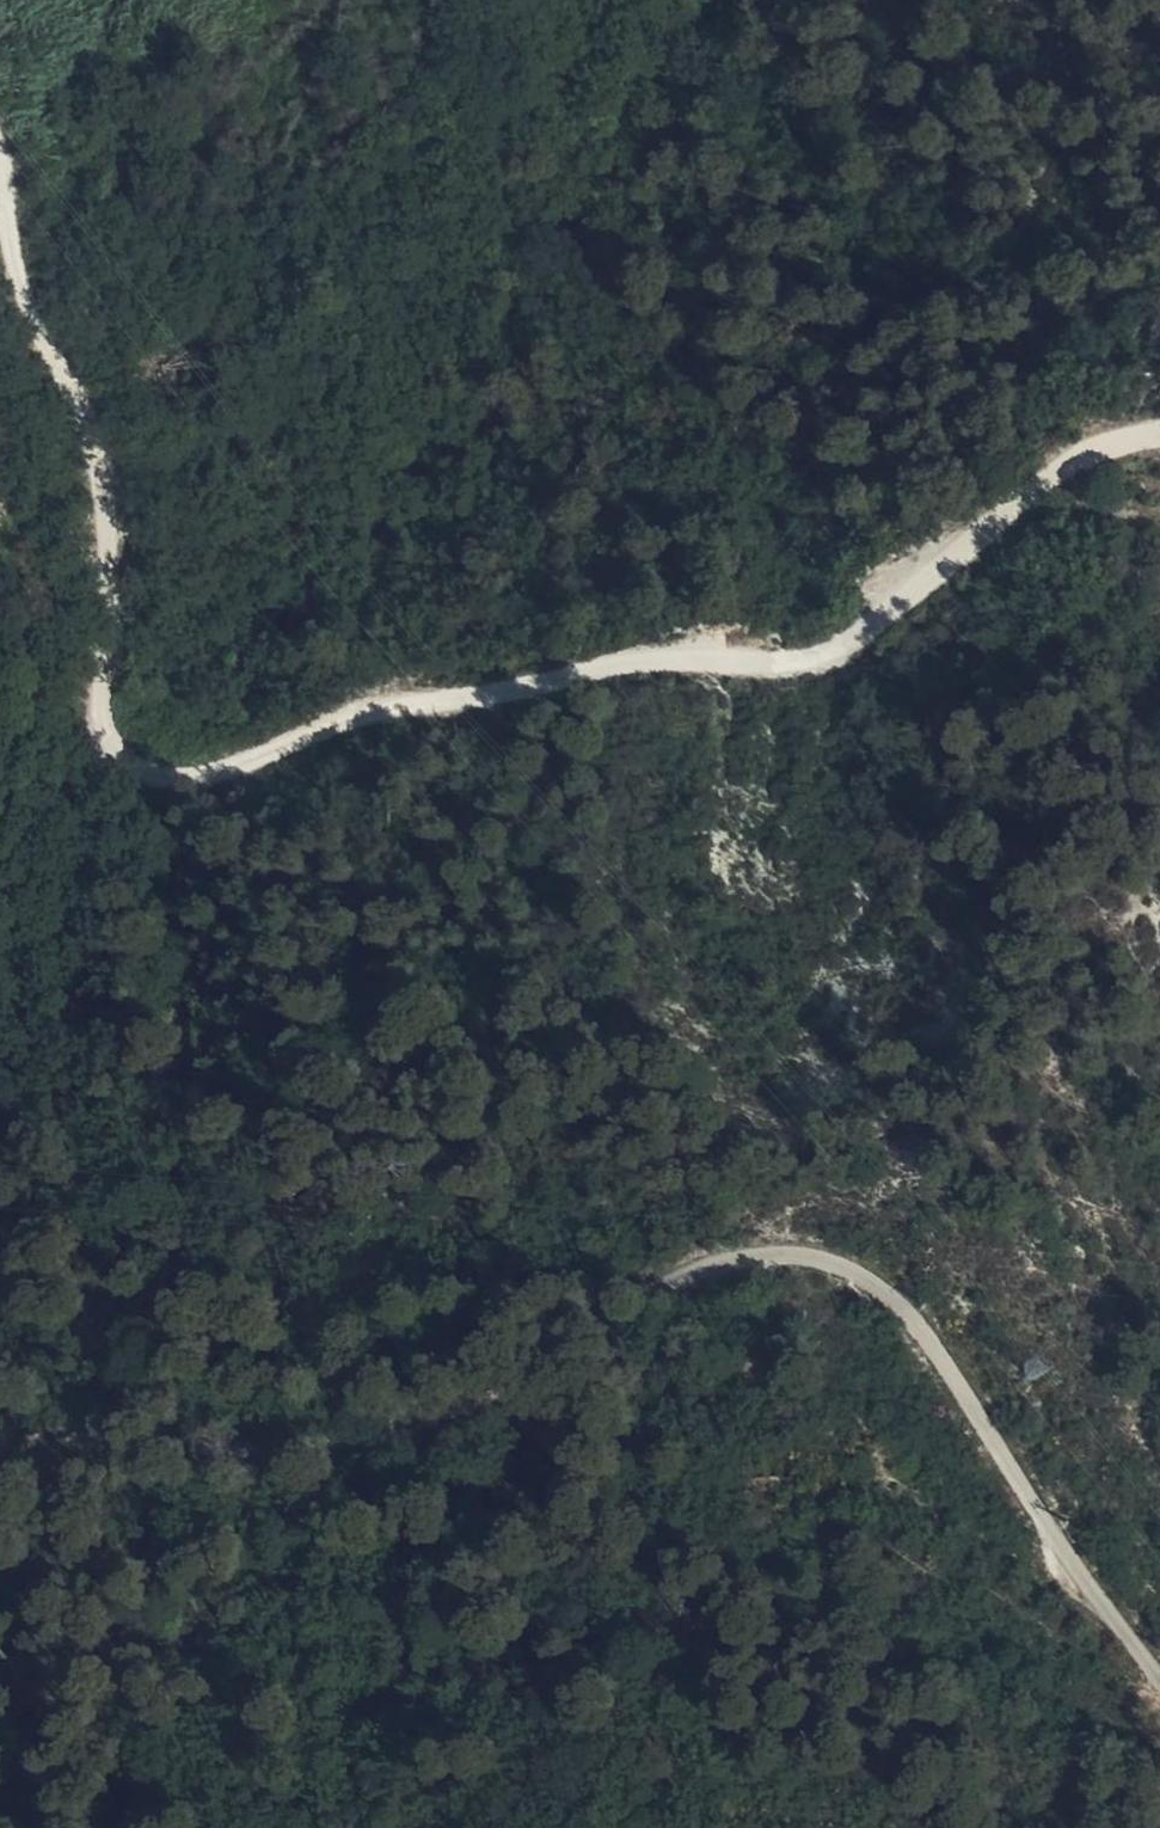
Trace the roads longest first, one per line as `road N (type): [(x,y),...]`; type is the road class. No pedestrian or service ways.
road 1 (unclassified): [(0,175),(29,308),(98,454),(109,735),(143,775),(202,777),(344,719),(636,660),(789,663),(825,654),(1074,462),(1159,436)]
road 2 (unclassified): [(0,1471),(68,1432),(143,1412),(268,1423),(342,1451),(424,1428),(534,1377),(642,1274),(680,1262),(816,1256),(880,1288),(941,1361),(1097,1615),(1159,1677)]

